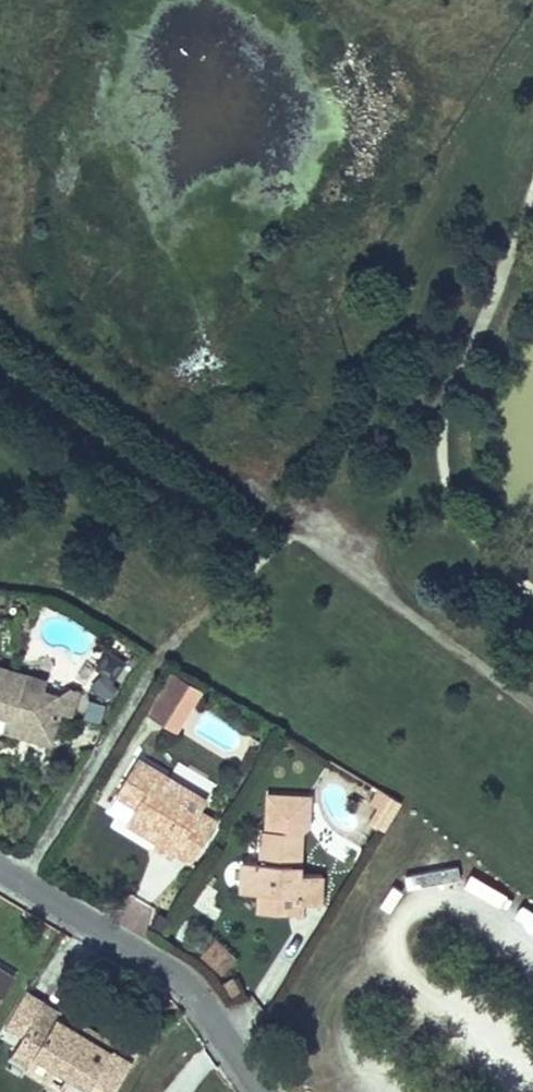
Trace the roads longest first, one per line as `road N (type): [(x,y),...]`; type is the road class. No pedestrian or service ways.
road 1 (residential): [(0,866),(171,971),(263,1091)]

